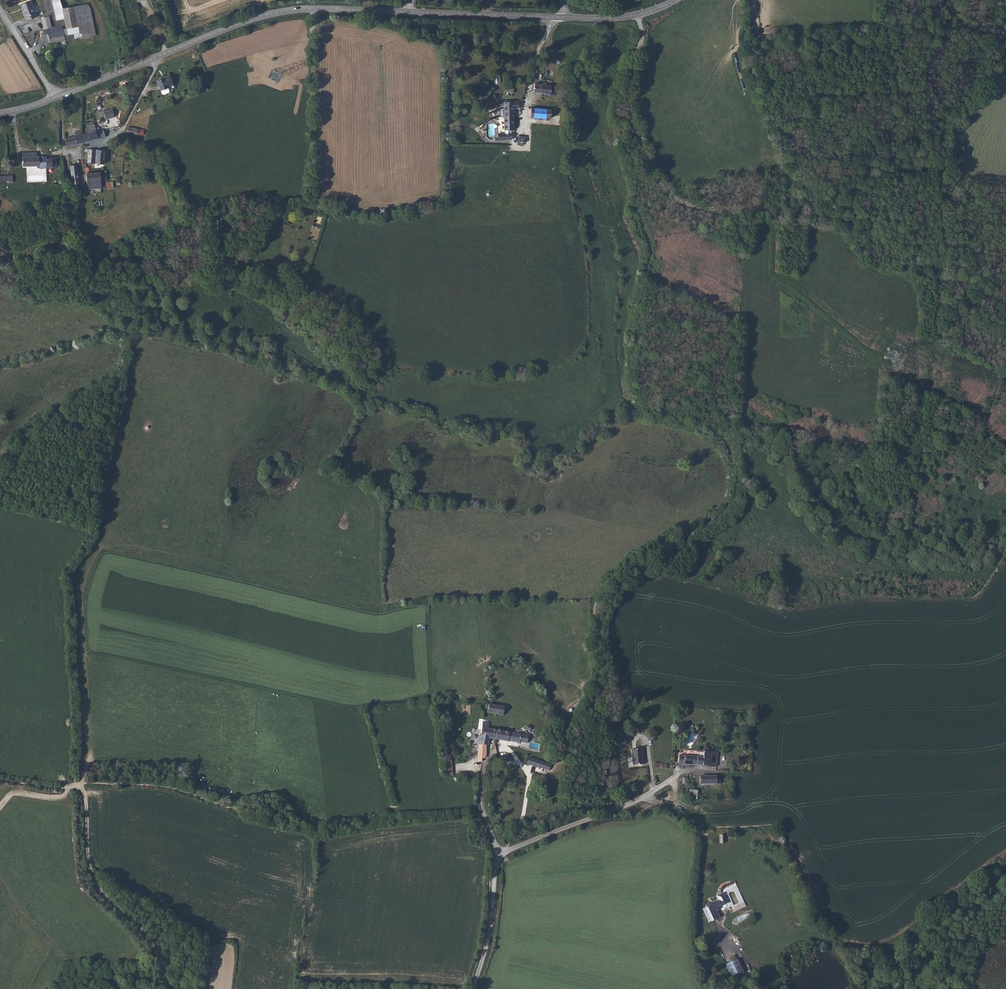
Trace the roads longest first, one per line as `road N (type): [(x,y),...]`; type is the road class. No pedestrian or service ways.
road 1 (secondary): [(61,96),(240,23),(294,10),(565,18)]
road 2 (track): [(168,988),(146,937),(90,871),(80,785)]
road 3 (unclassified): [(689,770),(633,803),(499,855)]
road 4 (unclassified): [(472,988),(499,855)]

